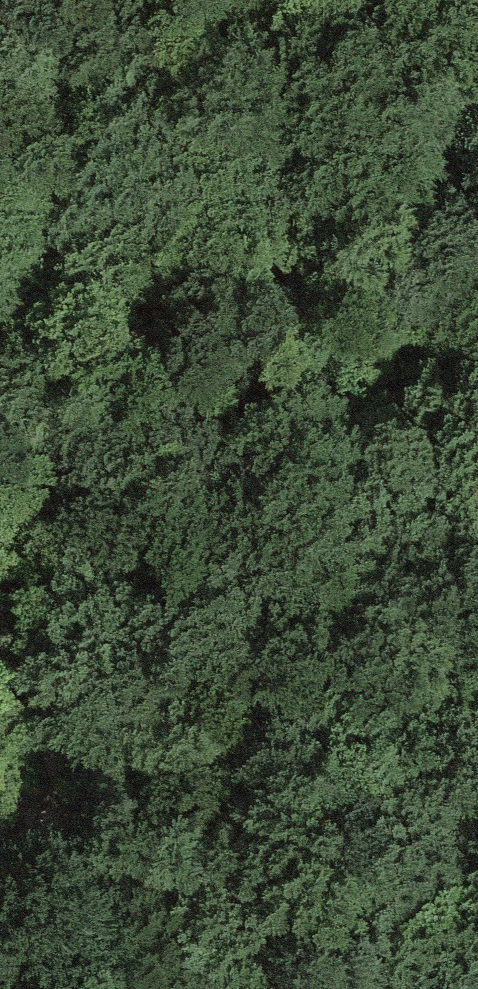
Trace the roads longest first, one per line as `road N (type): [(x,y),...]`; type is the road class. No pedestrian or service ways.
road 1 (track): [(0,769),(33,834),(62,826),(36,660),(61,356),(31,0)]
road 2 (track): [(237,0),(477,601)]

